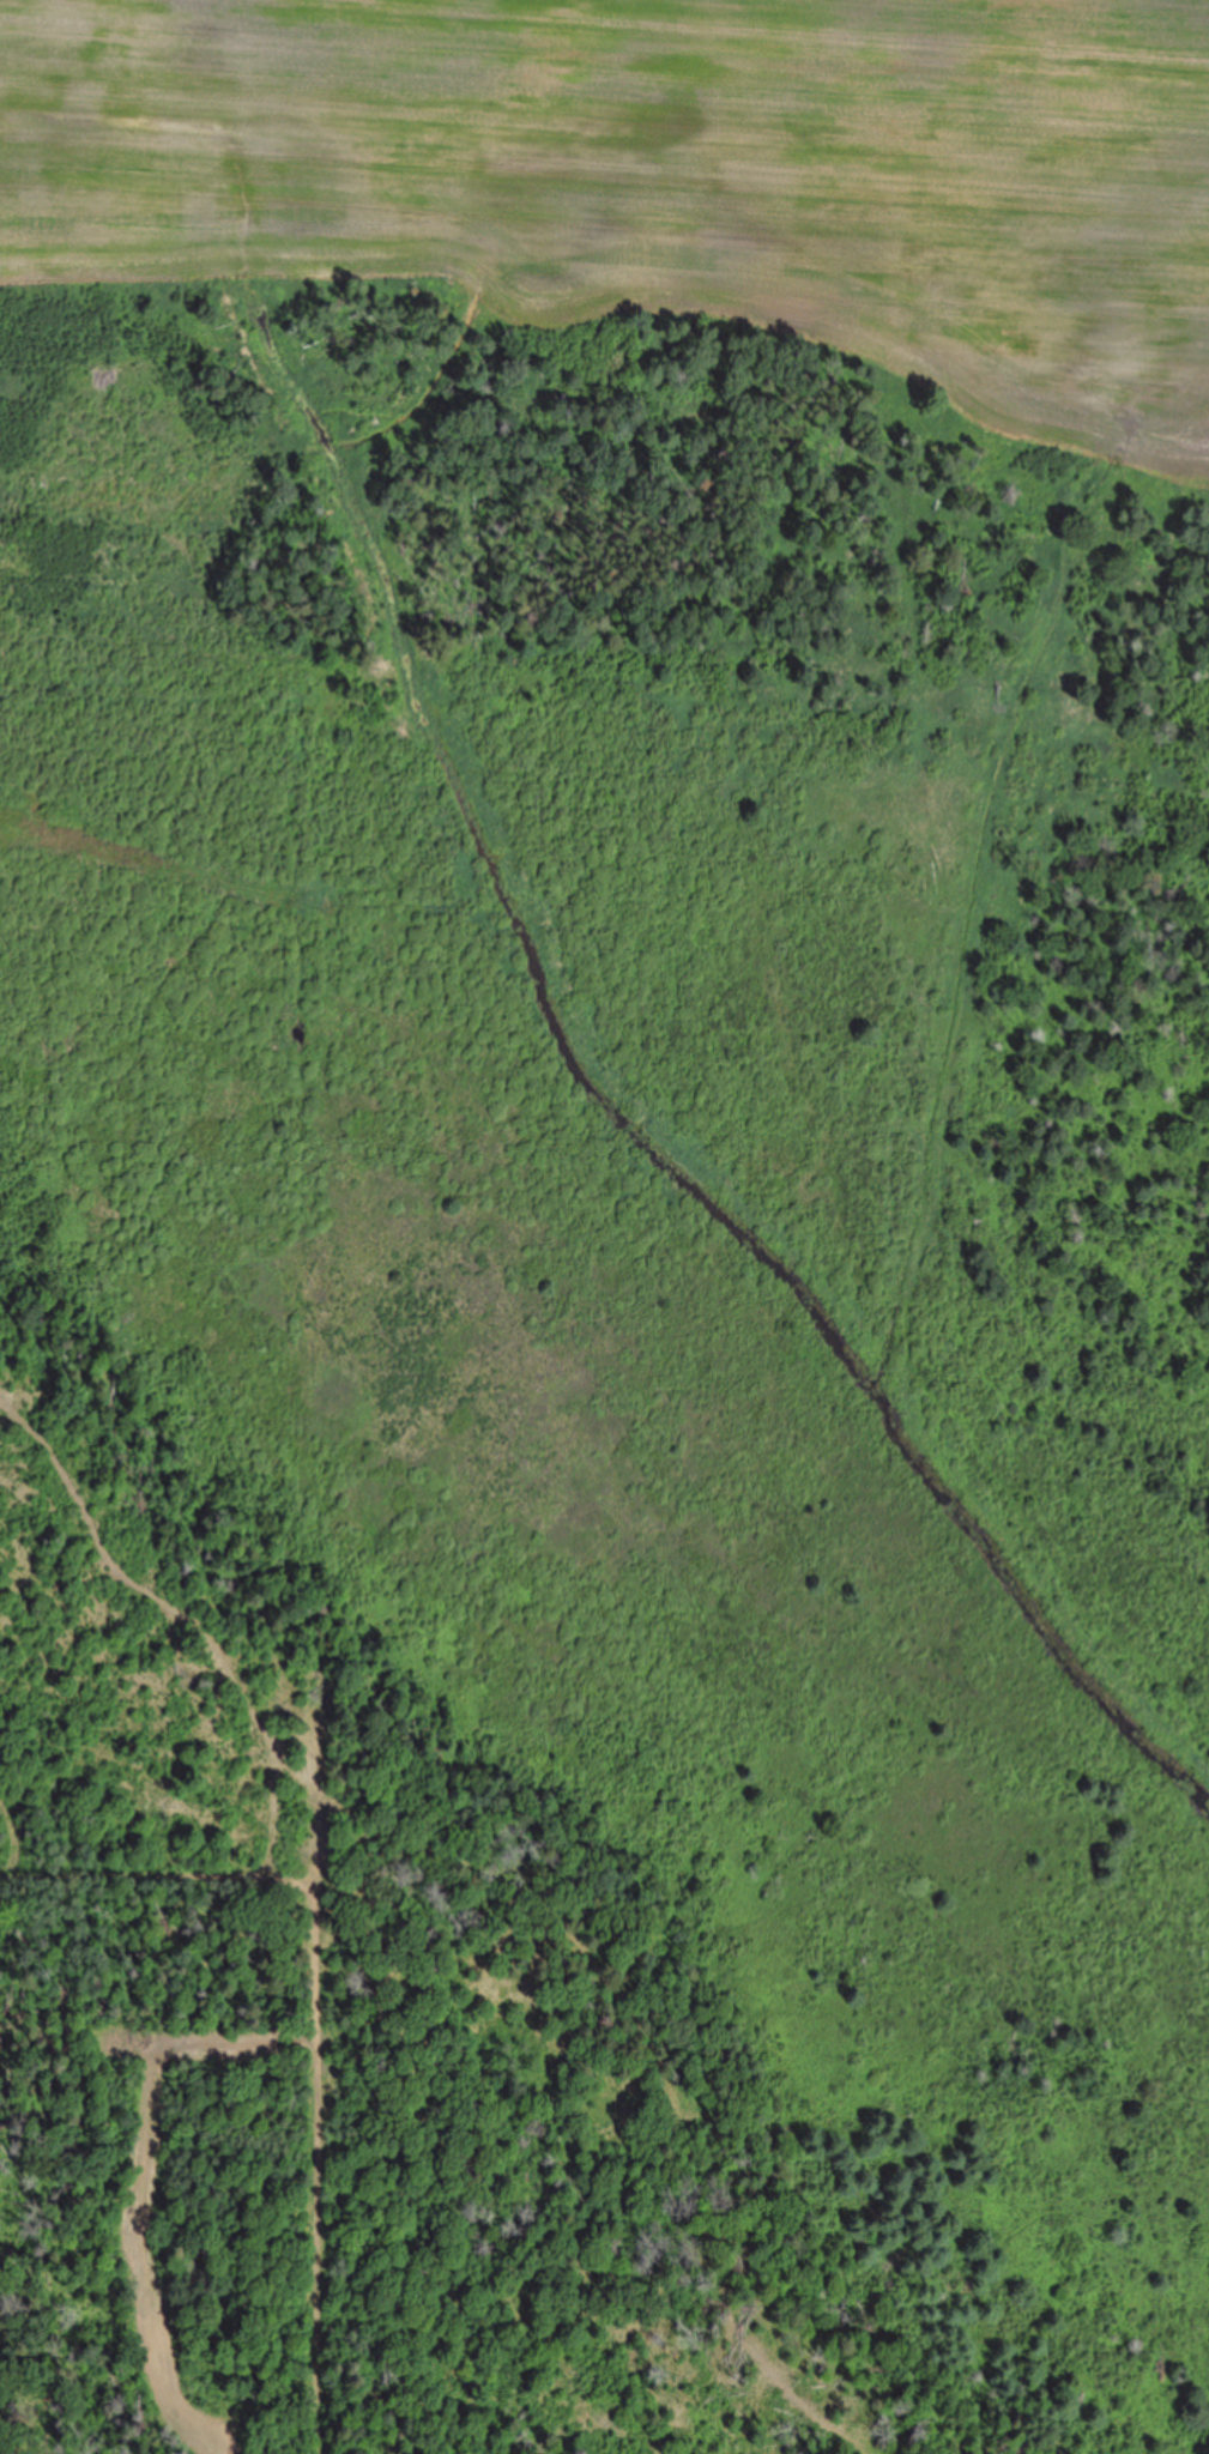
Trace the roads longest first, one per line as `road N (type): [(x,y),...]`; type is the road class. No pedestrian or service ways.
road 1 (residential): [(0,1893),(300,1905),(305,2453)]

